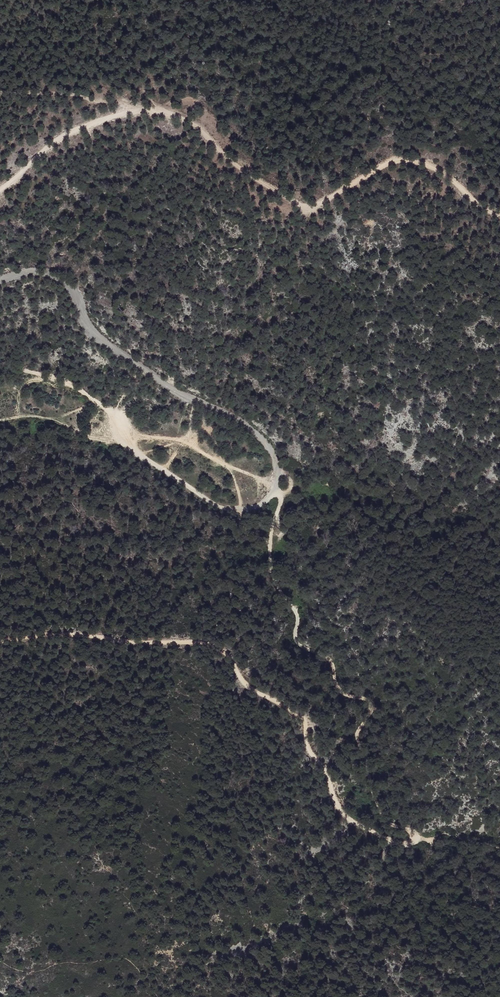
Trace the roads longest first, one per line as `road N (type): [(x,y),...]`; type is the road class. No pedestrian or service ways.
road 1 (track): [(0,642),(75,635),(223,652),(244,684),(305,718),(308,750),(349,819),(413,844),(413,834),(388,822),(373,796),(357,746),(371,711),(367,702),(340,691),(329,662),(296,641),(297,611),(273,579),(276,482)]
road 2 (track): [(0,191),(61,137),(148,110),(196,126),(241,170),(298,203),(312,205),(410,160),(443,173),(499,218)]

